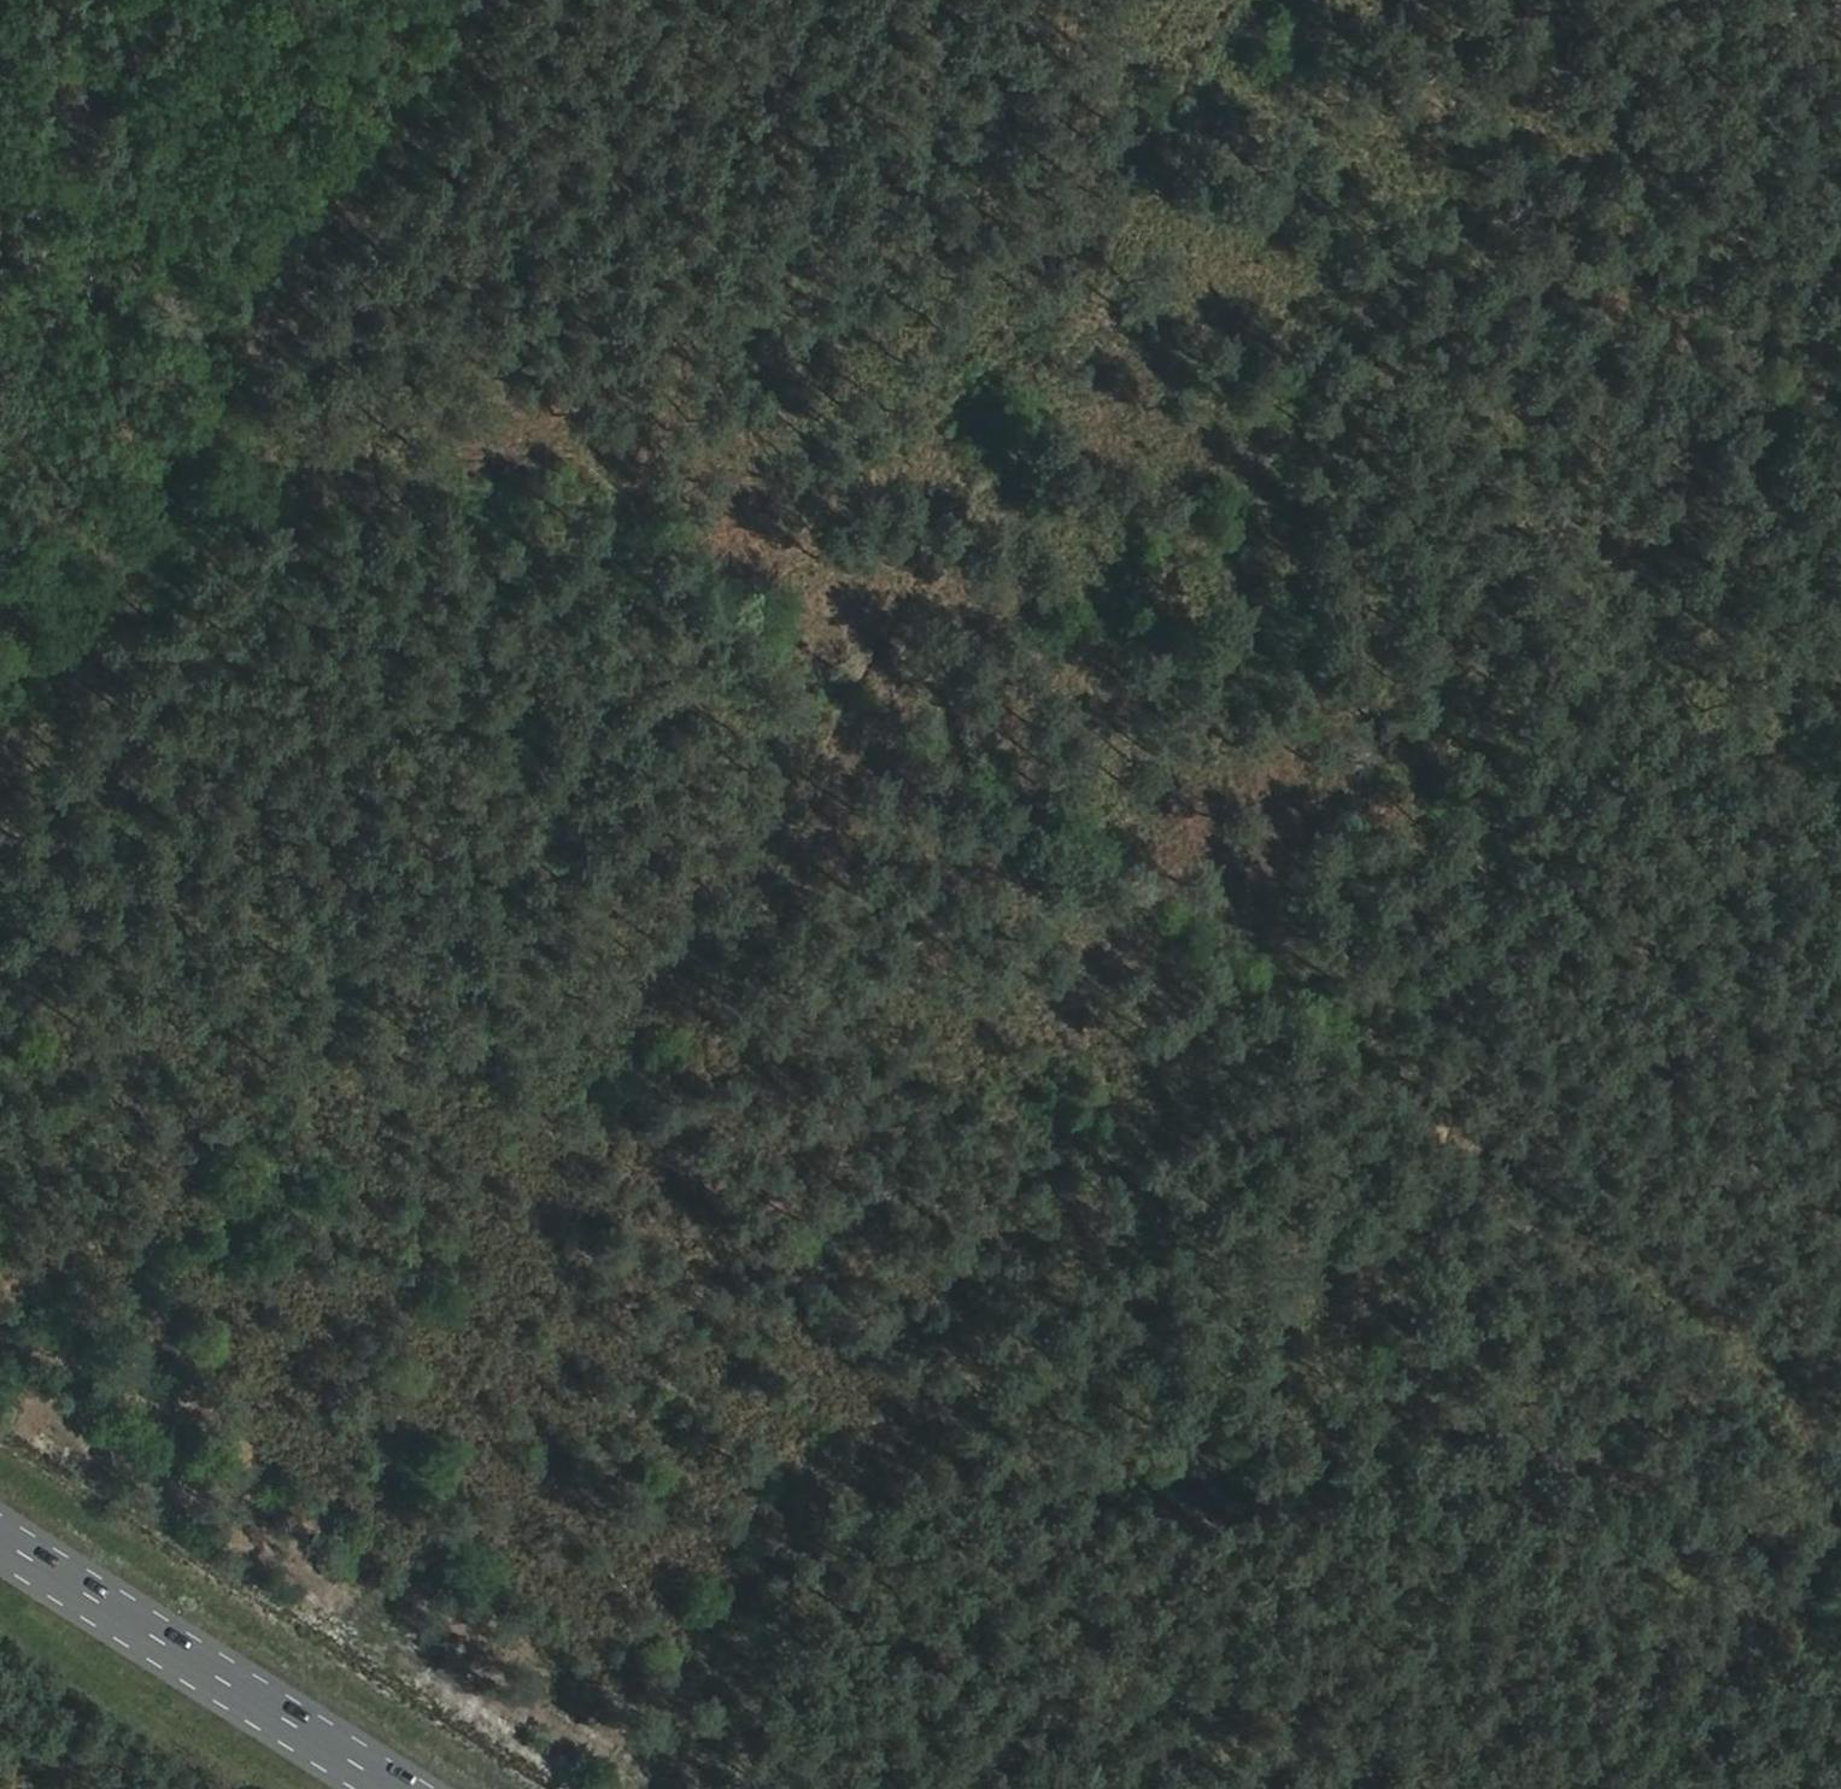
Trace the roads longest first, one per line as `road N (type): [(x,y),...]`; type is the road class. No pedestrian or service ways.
road 1 (primary): [(399,1788),(0,1537)]

